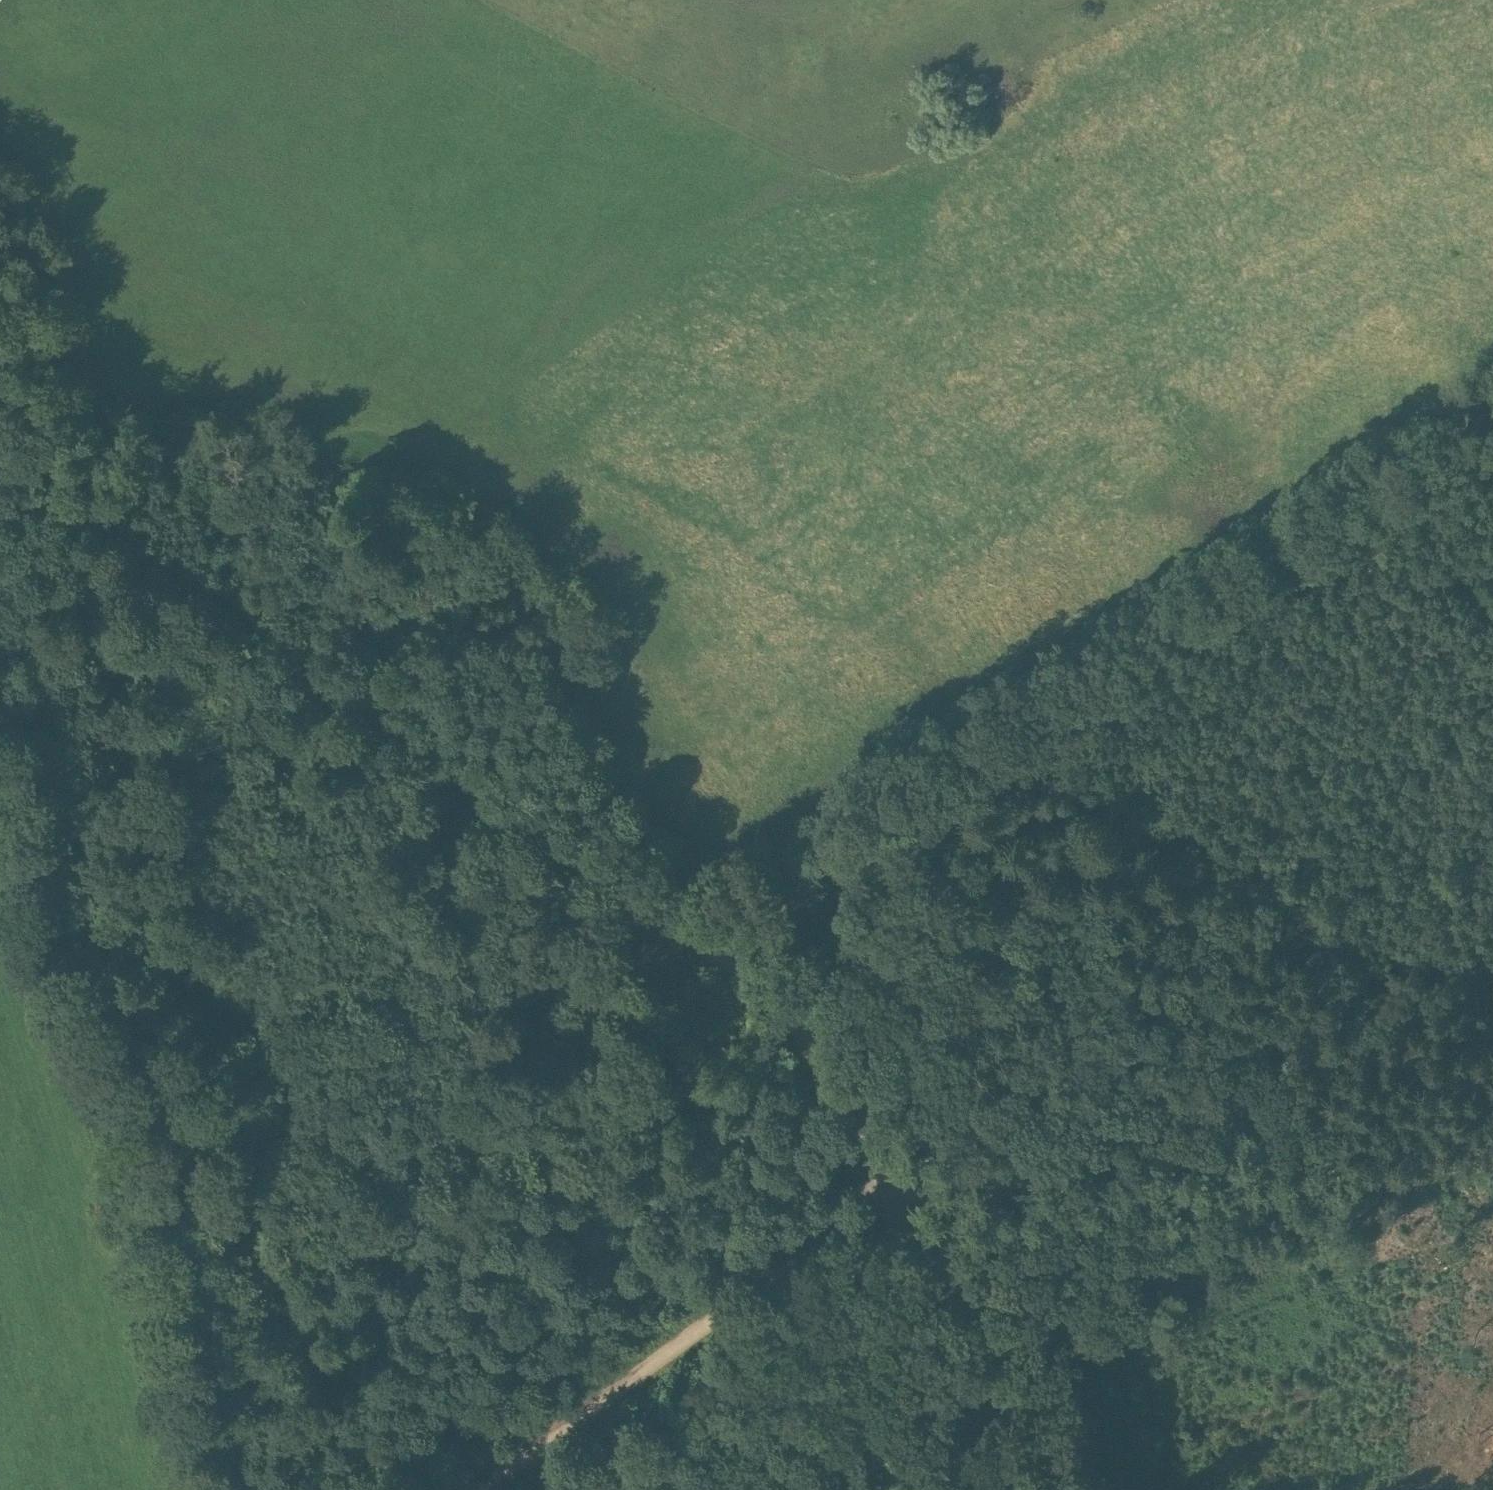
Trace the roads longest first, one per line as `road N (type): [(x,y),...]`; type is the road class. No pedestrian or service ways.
road 1 (track): [(0,466),(772,992),(793,1016),(1056,1489)]
road 2 (track): [(239,1489),(126,932),(64,742),(0,594)]
road 3 (track): [(890,1197),(478,1489)]

